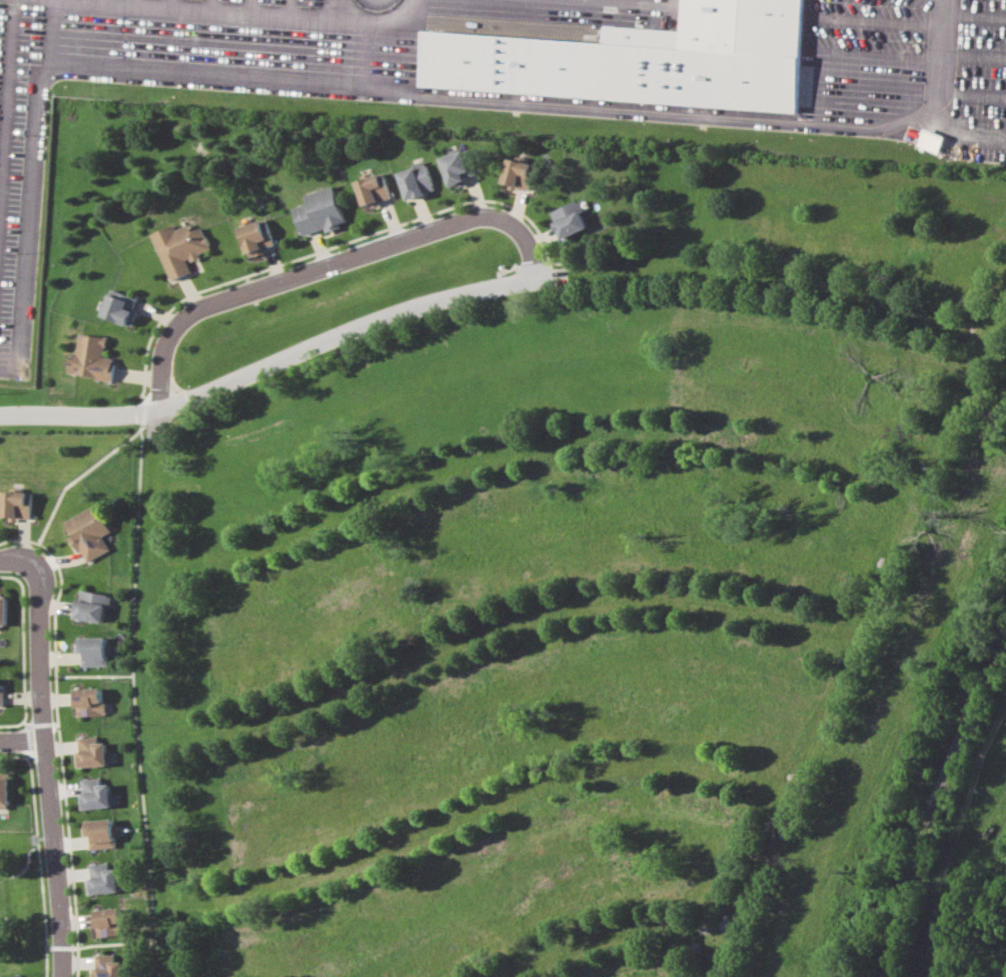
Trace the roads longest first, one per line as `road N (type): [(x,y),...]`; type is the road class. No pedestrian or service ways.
road 1 (residential): [(986,341),(798,286),(625,272),(459,294),(347,331),(162,411),(0,414)]
road 2 (residential): [(152,580),(277,542),(481,460),(631,434),(763,445),(853,471),(921,504)]
road 3 (residential): [(715,976),(921,504),(1005,284)]
road 4 (residential): [(857,650),(751,606),(680,595),(594,597),(511,618),(411,669),(306,709),(154,746)]
road 5 (residential): [(792,808),(707,770),(609,763),(528,786),(473,820),(364,862),(173,907)]
road 6 (residential): [(173,907),(154,746),(162,411)]
road 7 (residential): [(61,976),(40,583),(26,566)]
road 8 (residential): [(196,308),(480,216),(516,227),(538,280)]
road 9 (residential): [(723,954),(674,937),(624,934),(570,946),(513,976)]

